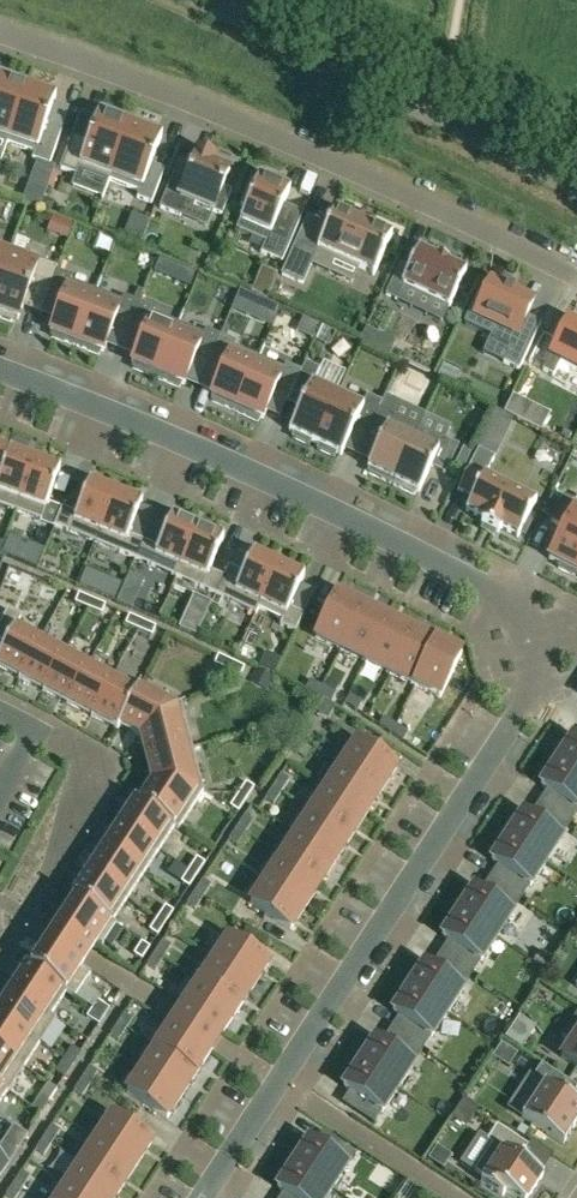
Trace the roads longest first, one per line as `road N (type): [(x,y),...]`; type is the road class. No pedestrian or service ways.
road 1 (residential): [(0,370),(228,459),(515,602),(538,679),(202,1197)]
road 2 (residential): [(0,29),(361,171),(576,279)]
road 3 (unclassified): [(195,0),(576,192)]
road 4 (residential): [(0,954),(50,878),(93,776),(73,751),(33,730)]

